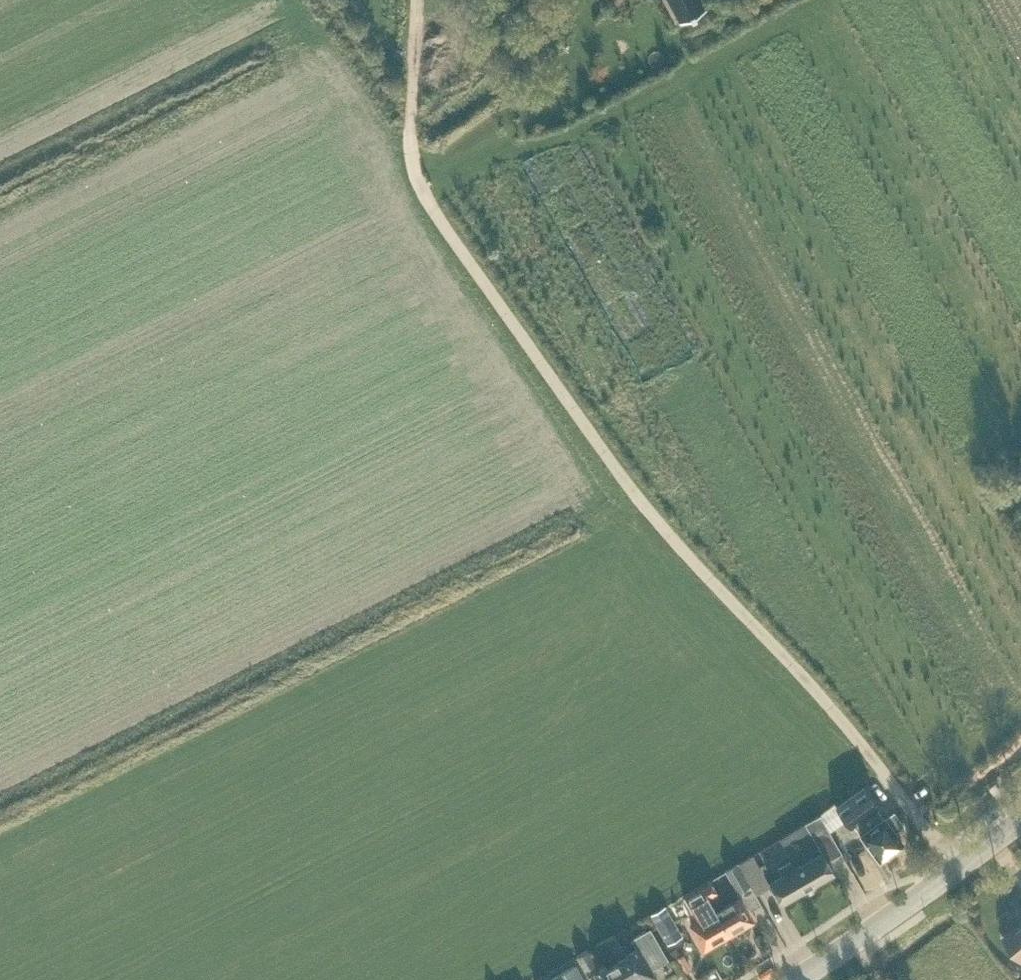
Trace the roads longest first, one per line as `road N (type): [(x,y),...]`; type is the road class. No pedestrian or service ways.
road 1 (unclassified): [(953,875),(669,539),(432,217),(411,143),(413,0)]
road 2 (primary): [(793,979),(953,875)]

